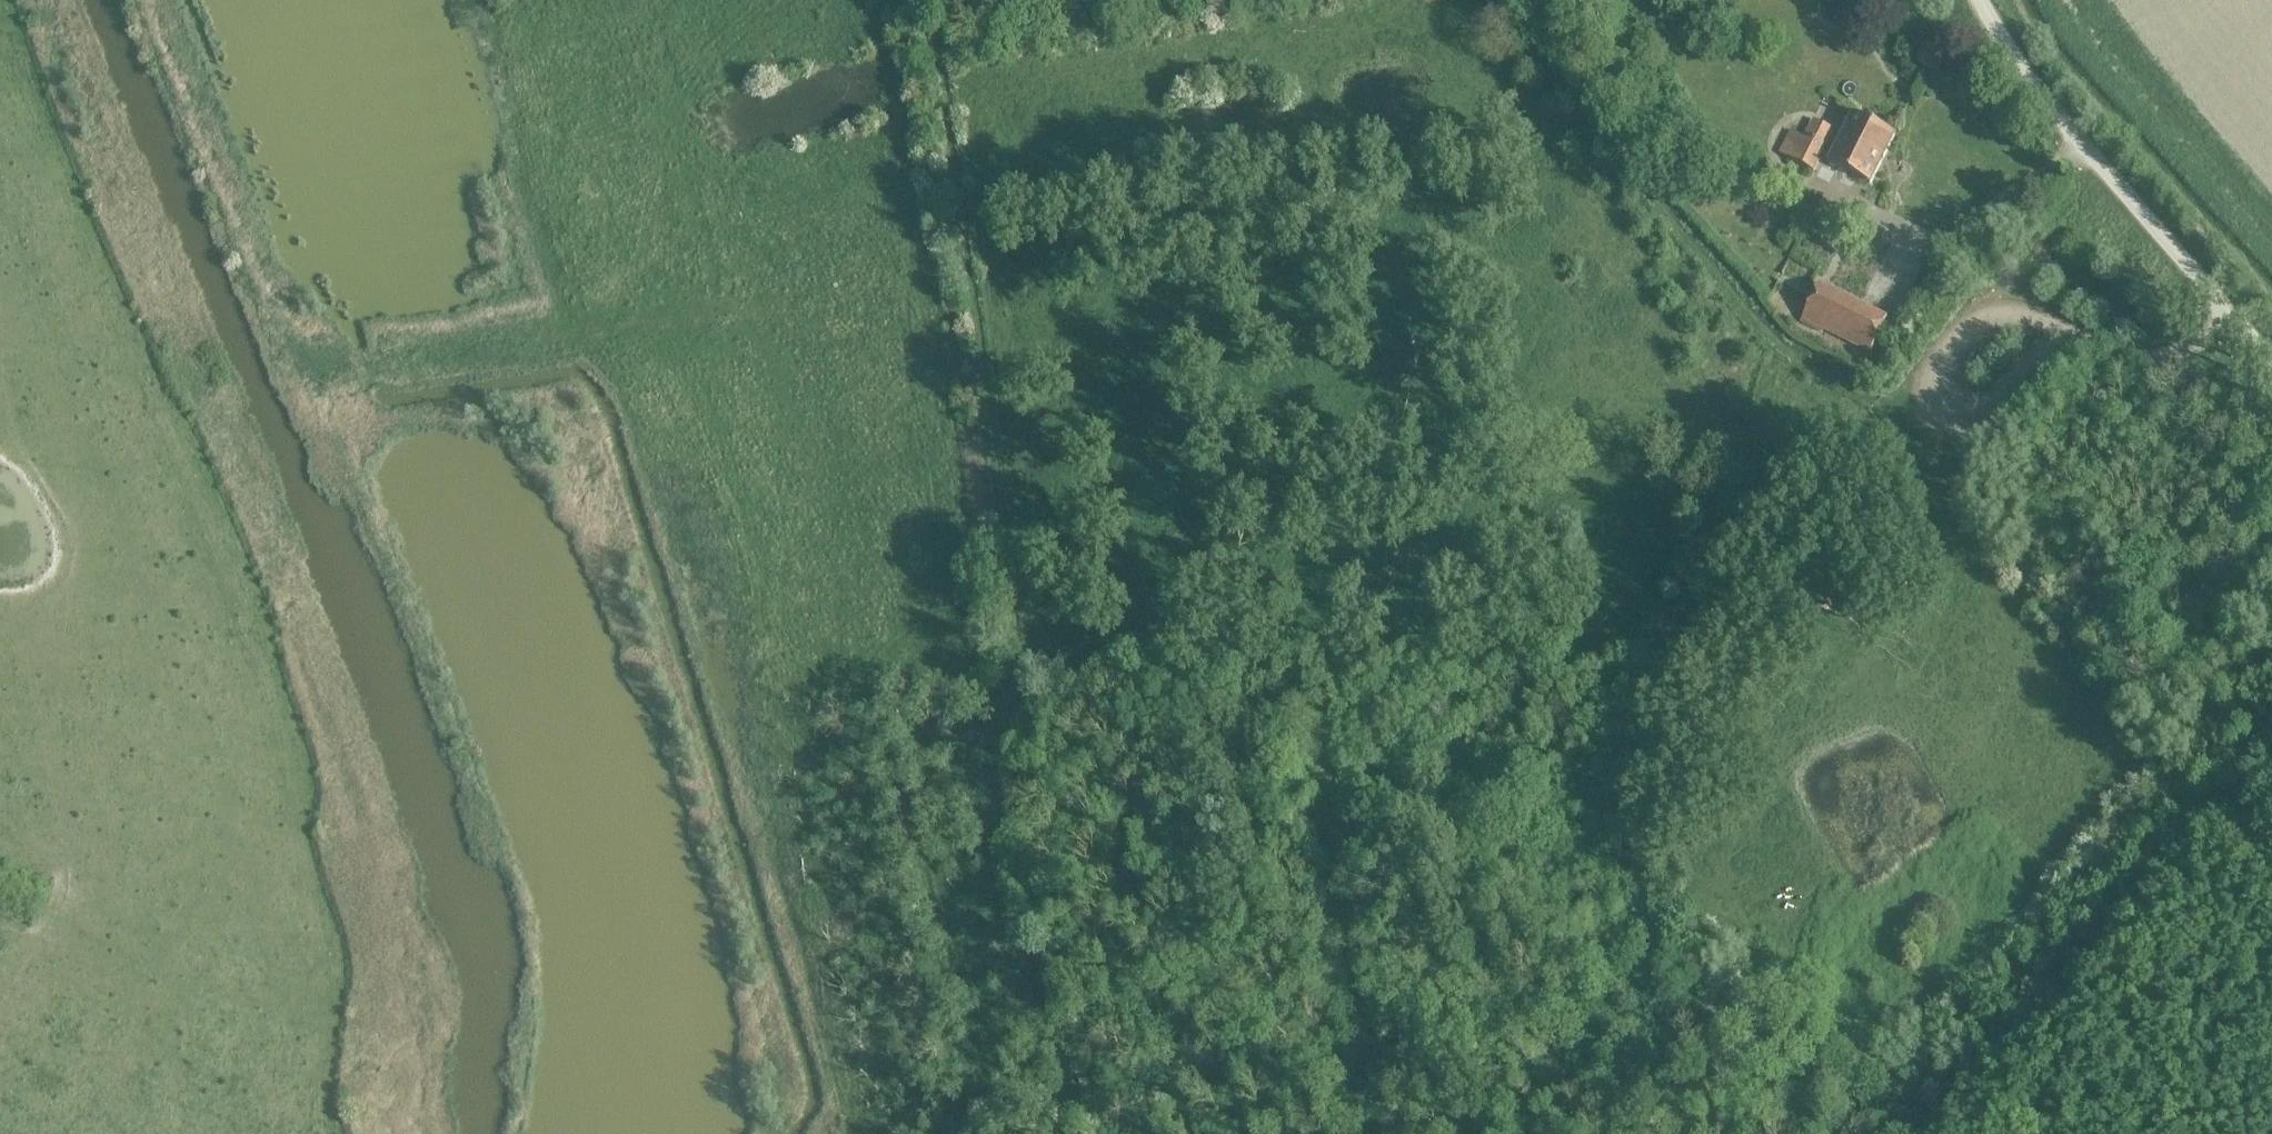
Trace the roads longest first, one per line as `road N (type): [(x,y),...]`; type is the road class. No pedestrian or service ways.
road 1 (unclassified): [(2271,364),(2080,142),(1980,0)]

